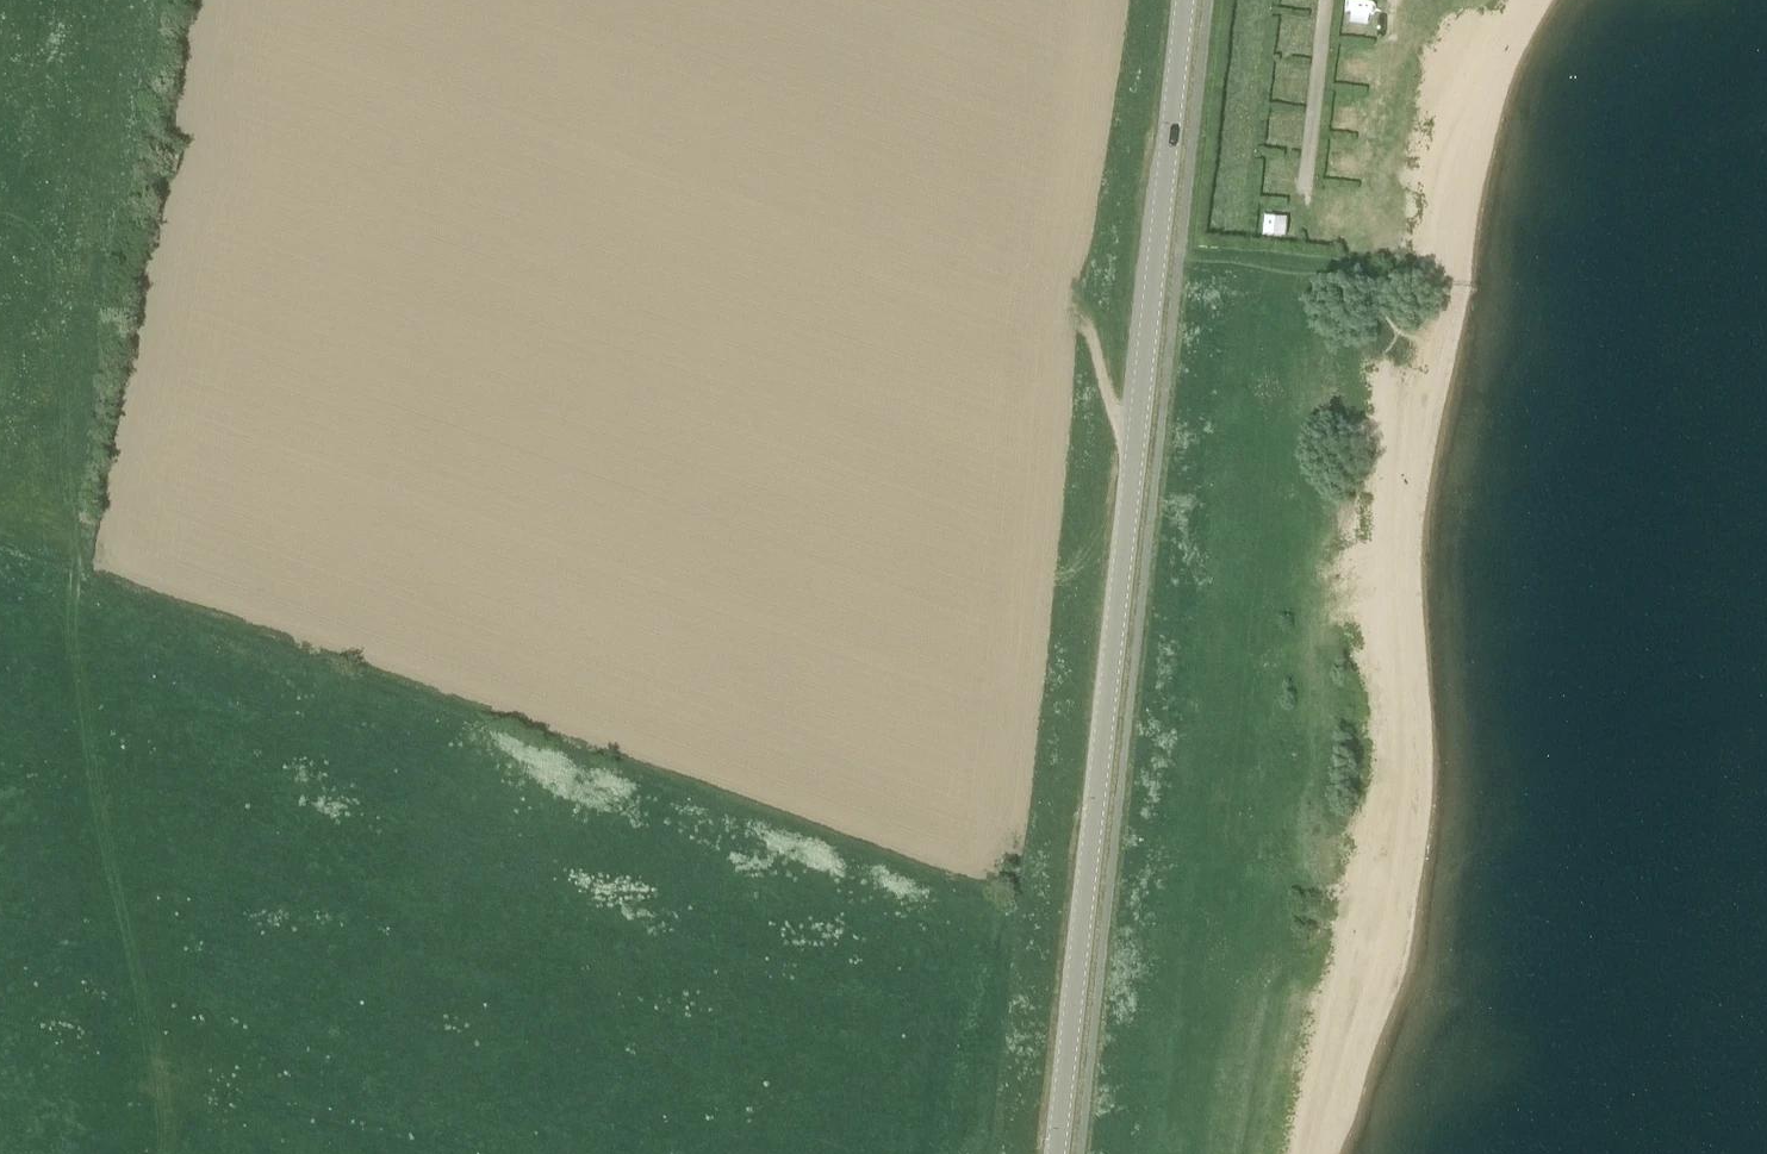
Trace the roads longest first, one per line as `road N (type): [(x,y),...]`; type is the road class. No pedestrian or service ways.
road 1 (unclassified): [(1057,1153),(1185,0)]
road 2 (residential): [(1305,186),(1326,0)]
road 3 (track): [(1079,331),(1091,336),(1109,406),(1136,431)]

